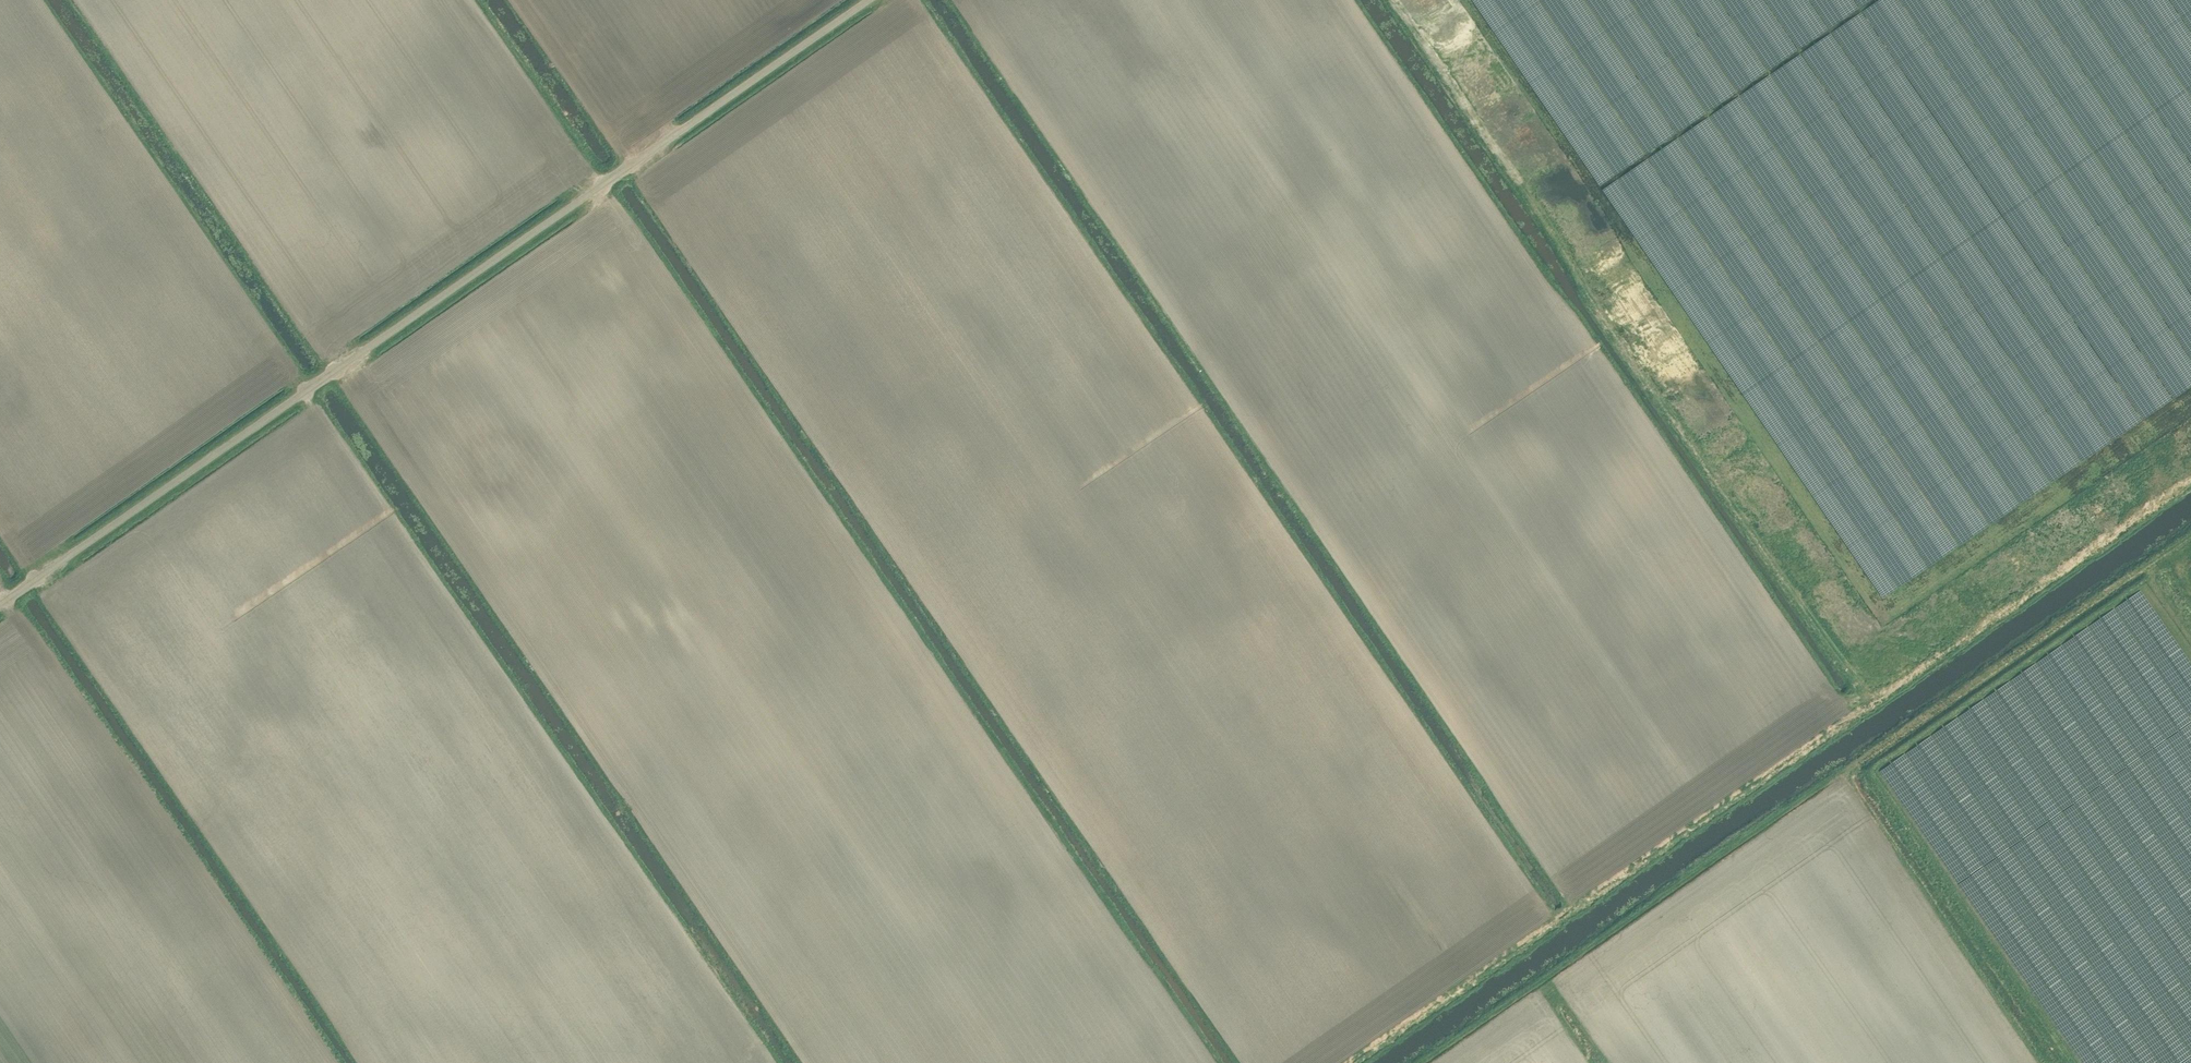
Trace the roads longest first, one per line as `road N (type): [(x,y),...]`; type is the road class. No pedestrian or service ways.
road 1 (unclassified): [(0,605),(869,0)]
road 2 (track): [(1337,1062),(2190,474)]

